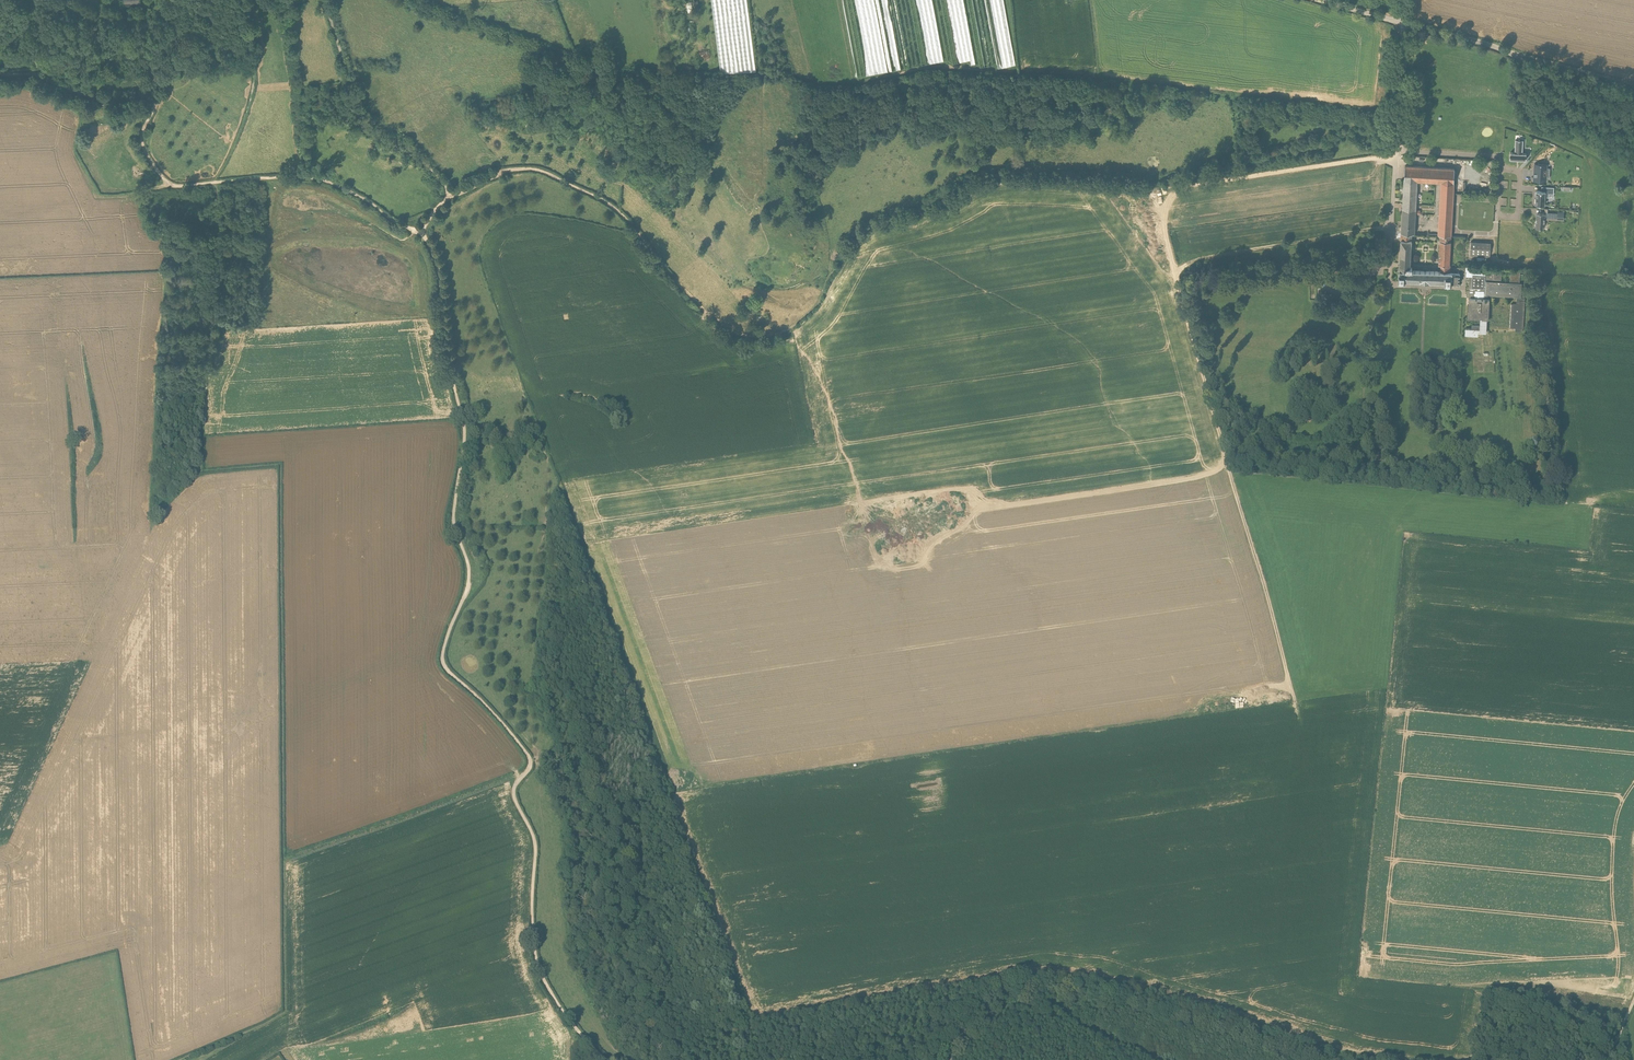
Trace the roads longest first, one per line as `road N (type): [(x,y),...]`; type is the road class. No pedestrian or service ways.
road 1 (track): [(1535,265),(1564,535),(1550,541),(1400,527),(1385,670),(1295,708),(1179,271),(1200,260),(1392,228)]
road 2 (unclassified): [(606,1059),(561,1009),(537,961),(536,846),(513,791),(529,758),(443,660),(469,576),(453,518),(465,434),(438,271),(423,232)]
road 3 (track): [(449,197),(507,170),(550,174),(621,214),(697,304),(745,336),(792,327),(823,291)]
road 4 (track): [(1293,701),(1003,745)]
road 5 (track): [(215,182),(321,180),(423,232),(449,197)]
road 6 (unclassified): [(1633,132),(1511,54),(1403,23)]
road 7 (track): [(215,182),(177,186),(159,175),(142,144),(148,99),(104,99),(37,75)]
road 8 (track): [(449,197),(422,163),(362,126),(324,0)]
road 9 (track): [(951,1059),(999,1015),(1038,1002),(1162,1059)]
road 10 (track): [(823,291),(861,233),(999,174)]
road 11 (unclassified): [(1462,292),(1388,288),(1396,151)]
road 12 (unclassified): [(1396,151),(1403,23)]
road 13 (track): [(1511,54),(1633,84)]
road 14 (residential): [(1501,163),(1503,218),(1518,212),(1520,174),(1510,168)]

